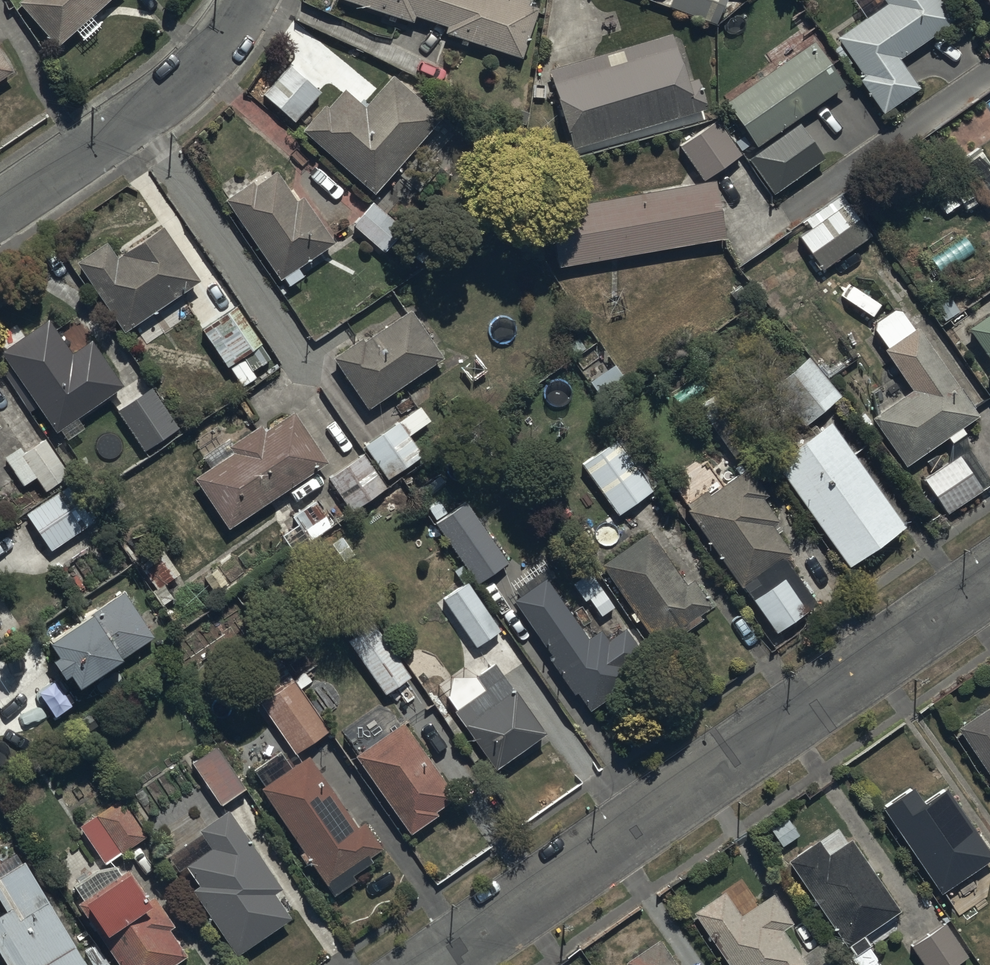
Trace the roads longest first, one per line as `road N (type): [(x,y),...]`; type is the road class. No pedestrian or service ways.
road 1 (residential): [(436,964),(989,580)]
road 2 (residential): [(0,216),(153,114),(222,43),(249,0)]

